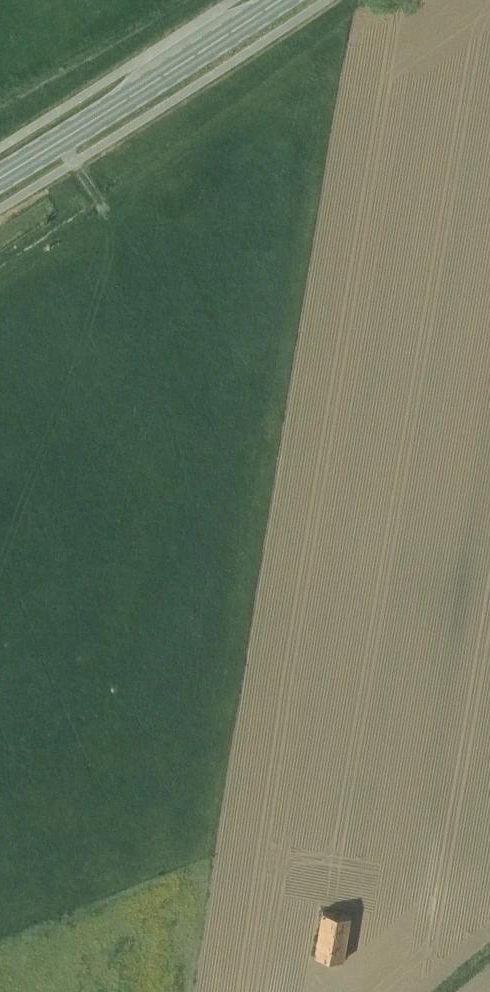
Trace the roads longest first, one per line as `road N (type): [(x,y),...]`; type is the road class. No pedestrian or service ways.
road 1 (primary): [(0,174),(276,0)]

